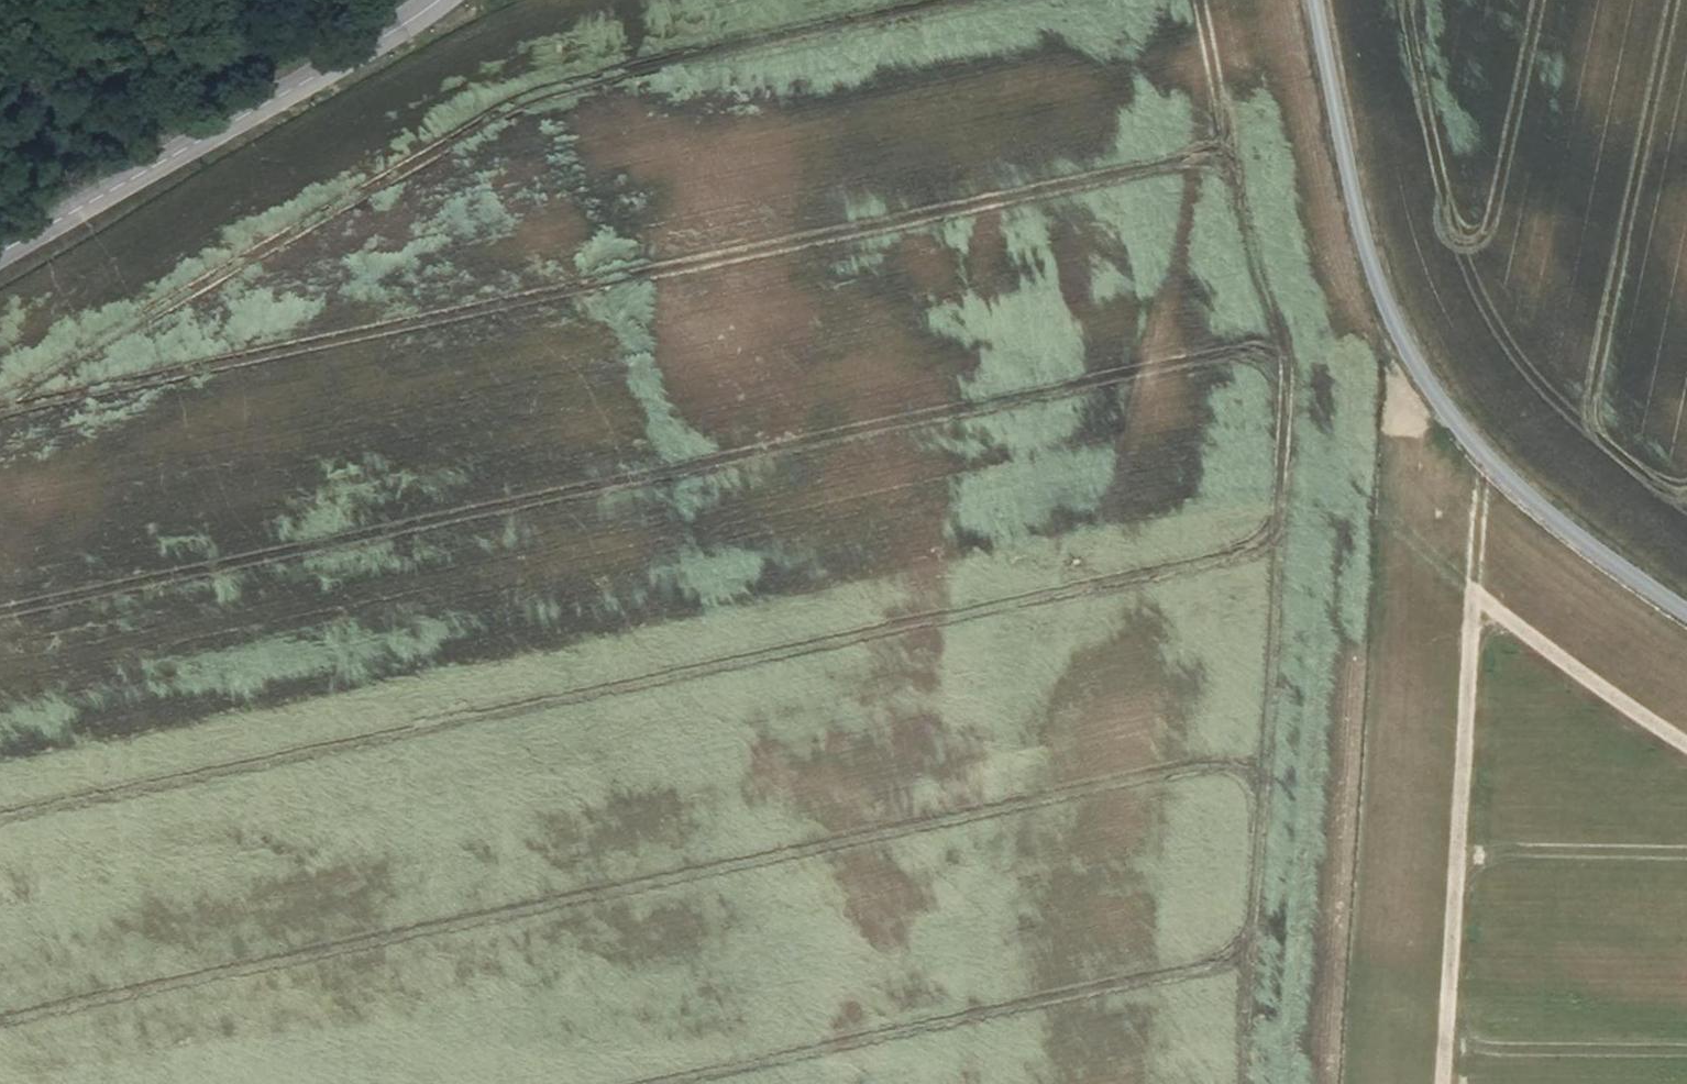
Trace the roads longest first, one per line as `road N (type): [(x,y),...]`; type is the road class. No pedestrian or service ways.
road 1 (unclassified): [(1686,611),(1494,463),(1428,382),(1382,299),(1316,0)]
road 2 (tertiary): [(0,255),(410,23),(436,0)]

